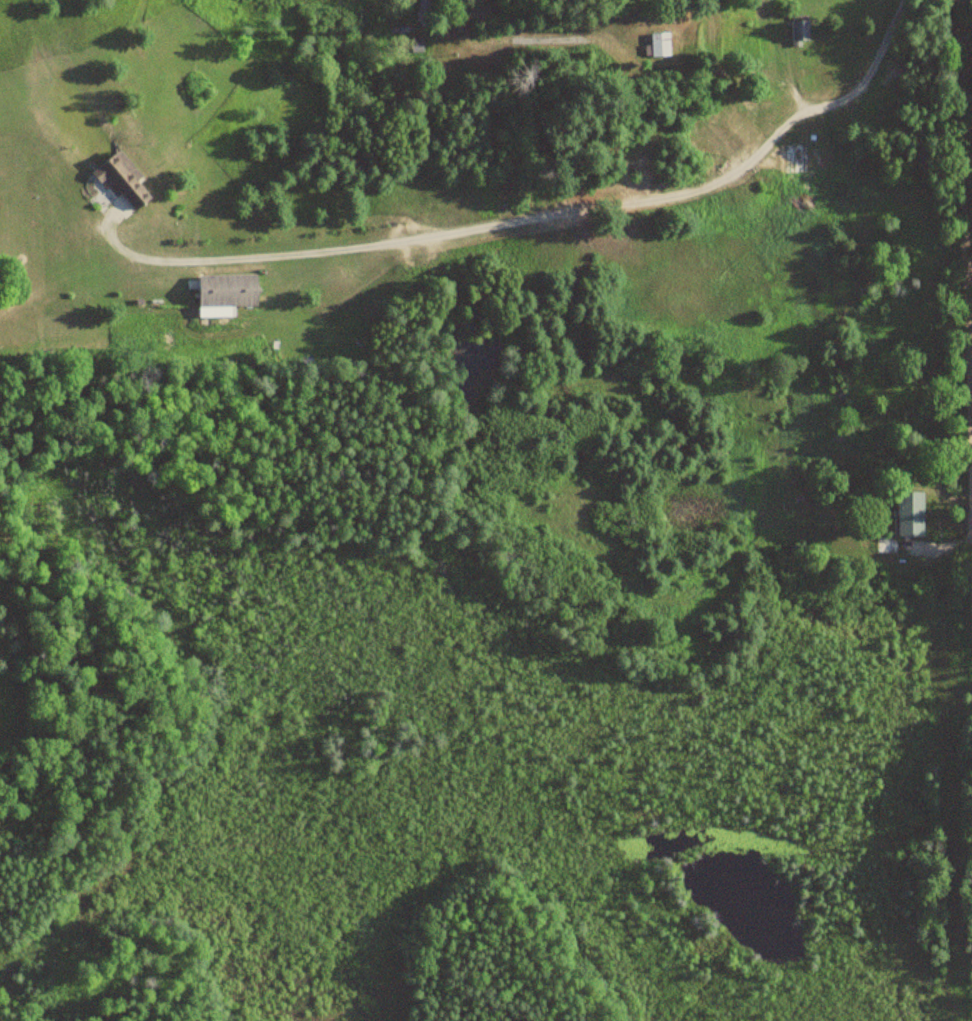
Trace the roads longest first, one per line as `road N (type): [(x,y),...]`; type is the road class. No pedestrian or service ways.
road 1 (residential): [(912,0),(864,86),(795,119),(747,168),(694,193),(412,241)]
road 2 (residential): [(971,354),(963,0)]

